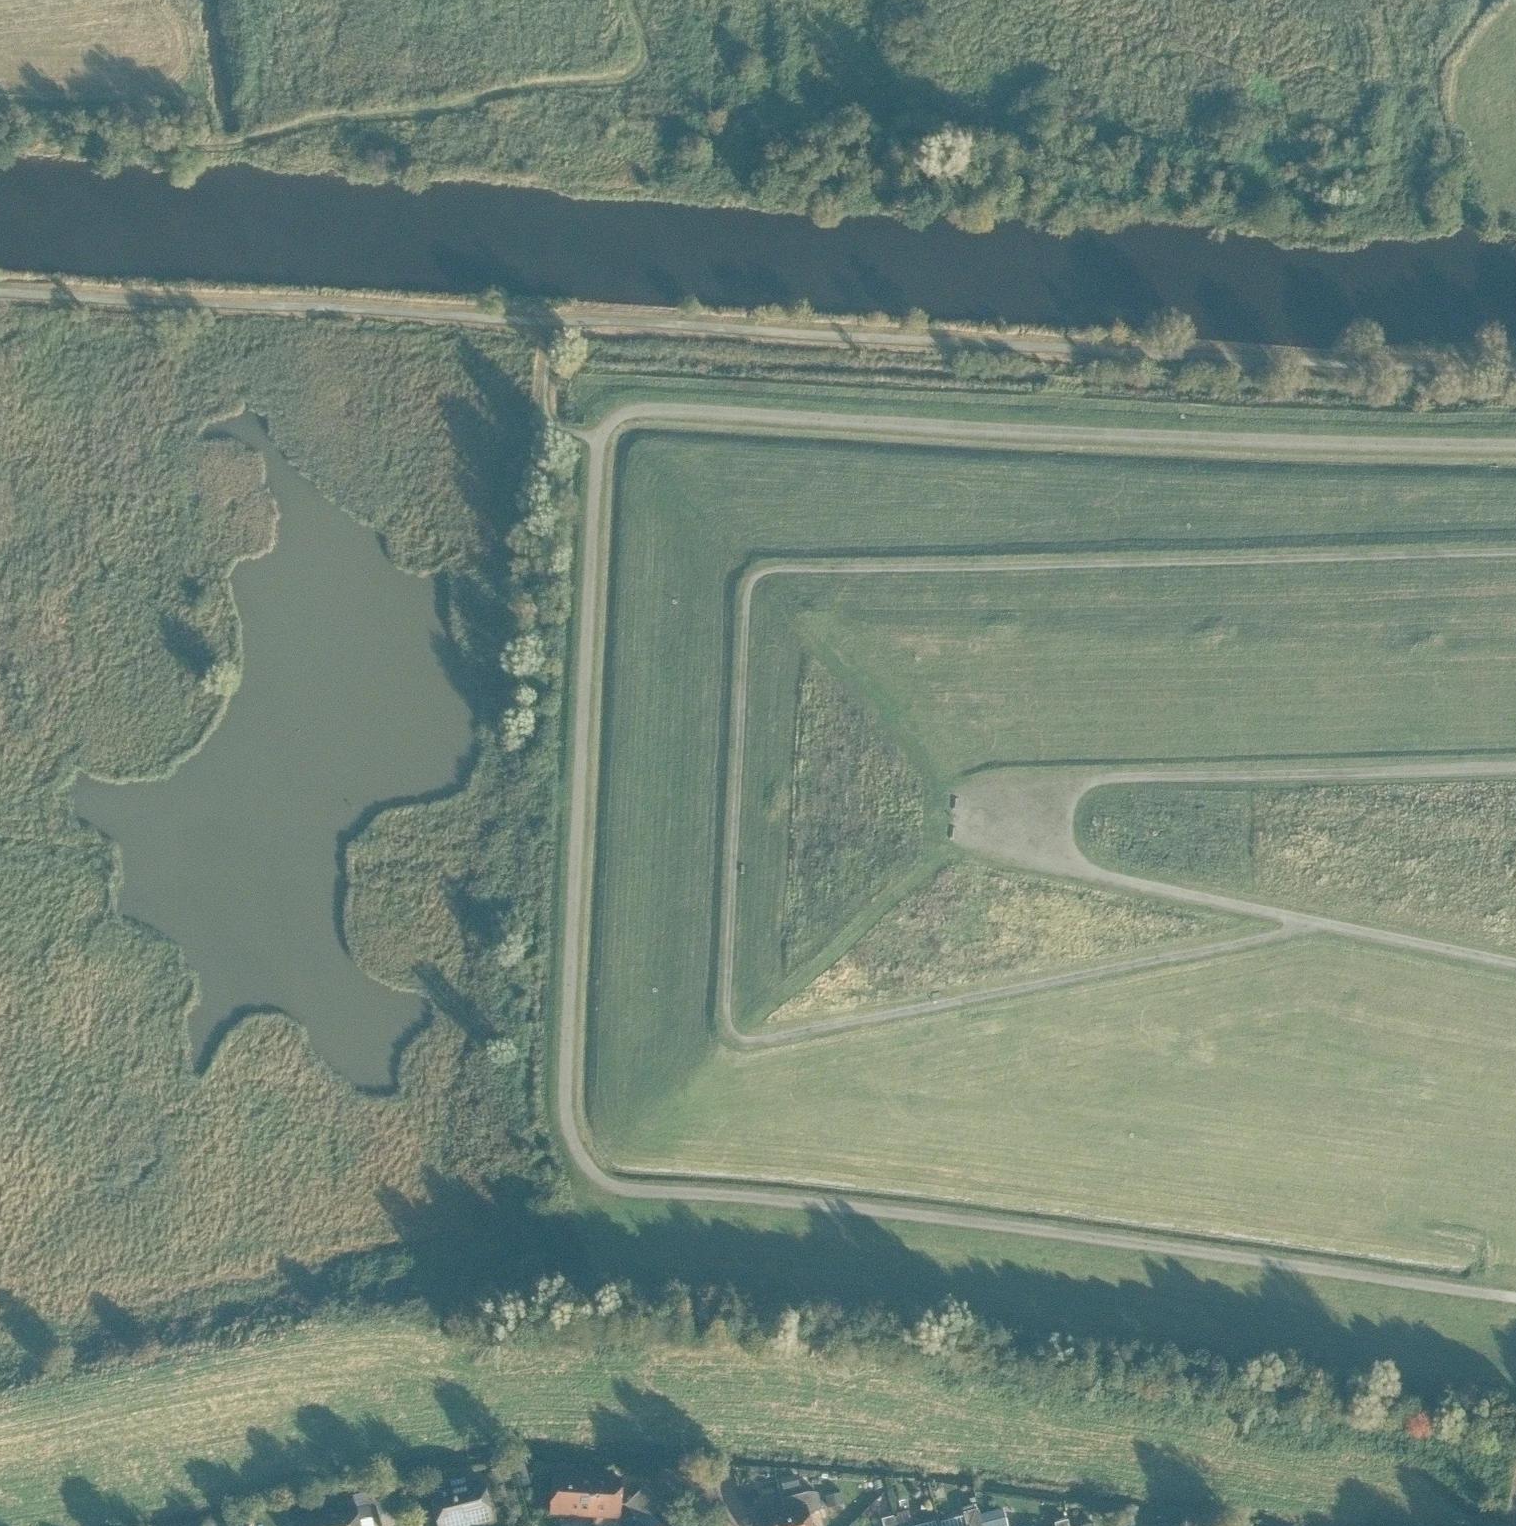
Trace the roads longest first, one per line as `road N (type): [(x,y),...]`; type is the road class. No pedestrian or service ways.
road 1 (track): [(0,136),(644,162),(643,0)]

